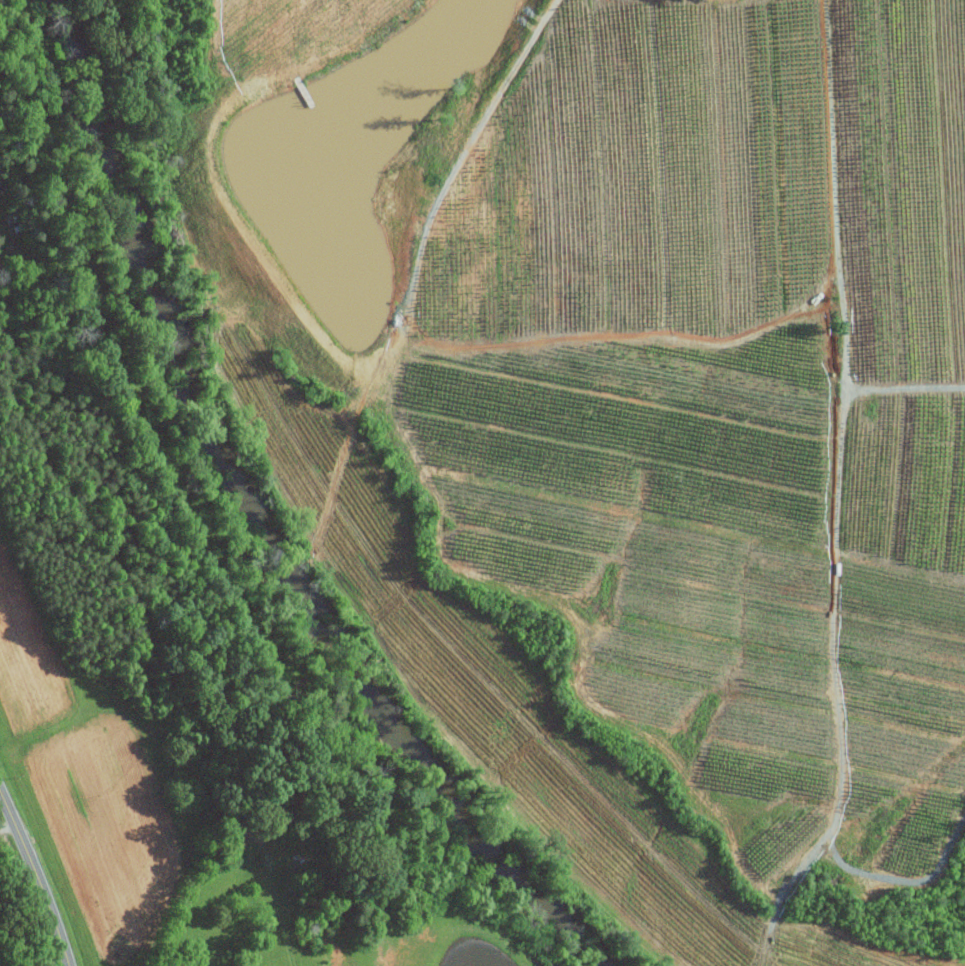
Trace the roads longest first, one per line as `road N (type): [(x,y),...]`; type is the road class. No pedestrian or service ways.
road 1 (residential): [(70,965),(0,790)]

